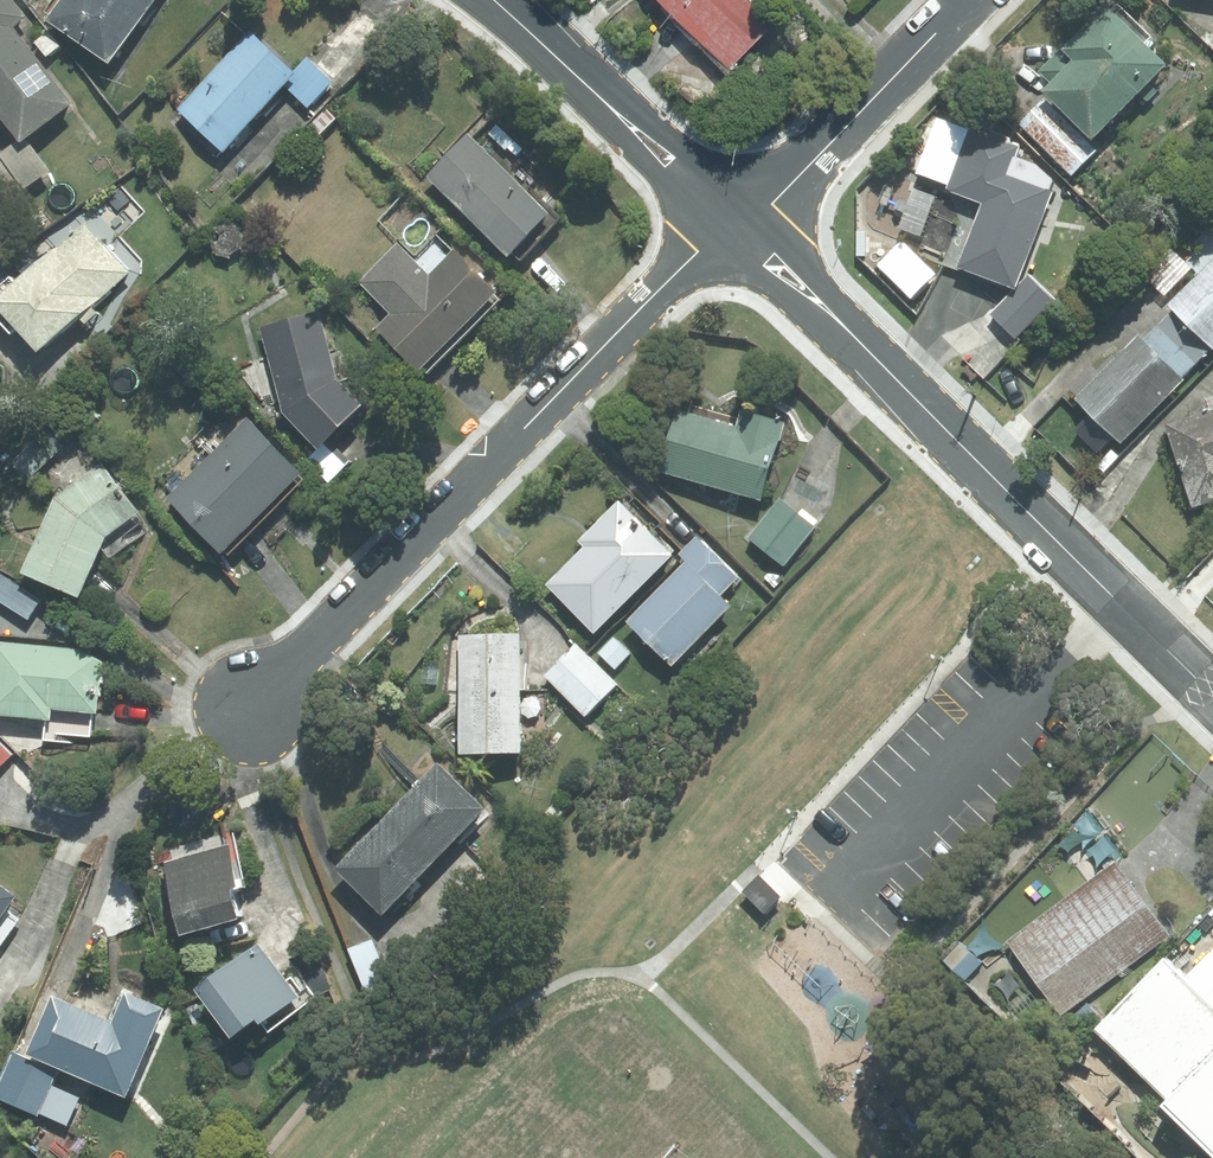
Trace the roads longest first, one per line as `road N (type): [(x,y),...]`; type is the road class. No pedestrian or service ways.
road 1 (residential): [(257,706),(685,264),(738,225)]
road 2 (residential): [(1212,693),(738,225)]
road 3 (residential): [(738,225),(493,0)]
road 4 (residential): [(738,225),(773,203),(970,0)]

